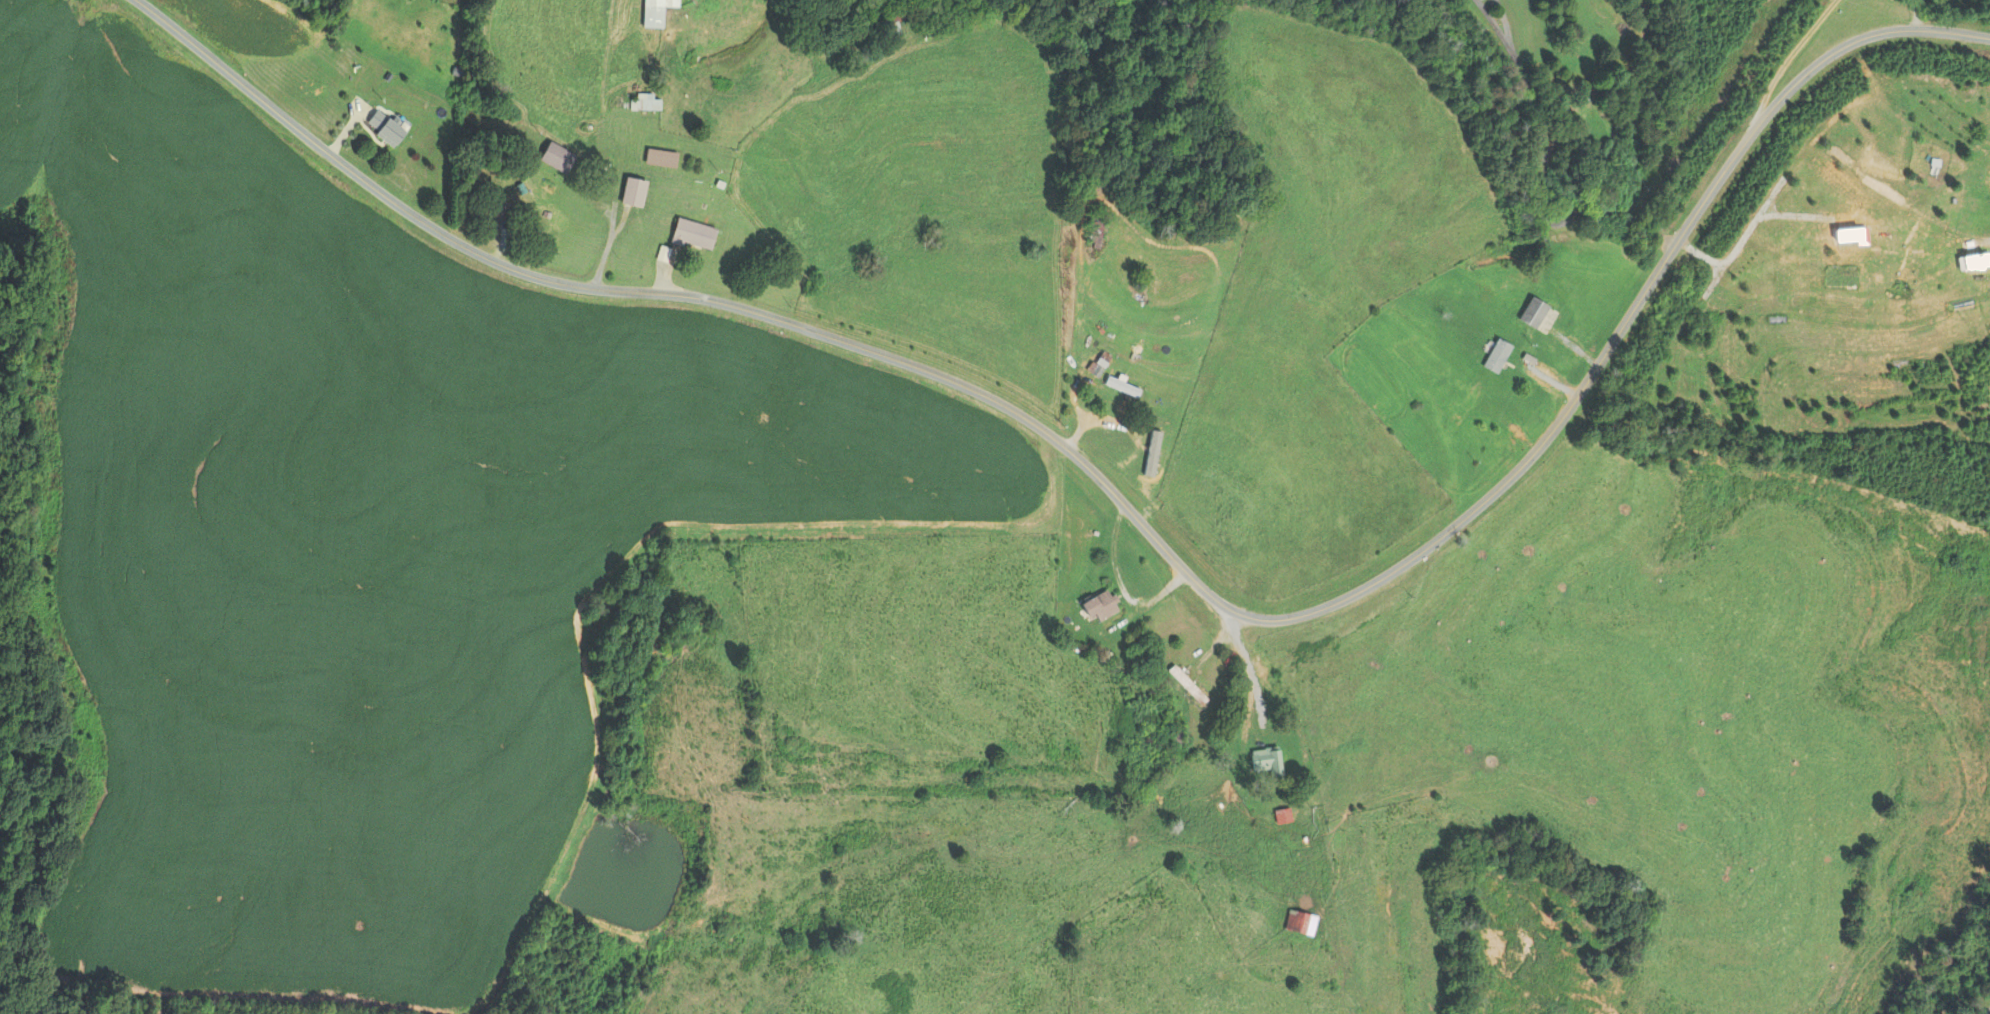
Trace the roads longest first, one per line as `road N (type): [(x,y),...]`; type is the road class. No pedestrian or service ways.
road 1 (residential): [(136,0),(398,208),(476,254),(595,291),(741,310),(984,396),(1091,470),(1194,581),(1231,611),(1262,622),(1309,616),(1385,578),(1537,453),(1755,127),(1797,79),(1866,36),(1912,28),(1989,38)]
road 2 (residential): [(0,633),(140,706)]

